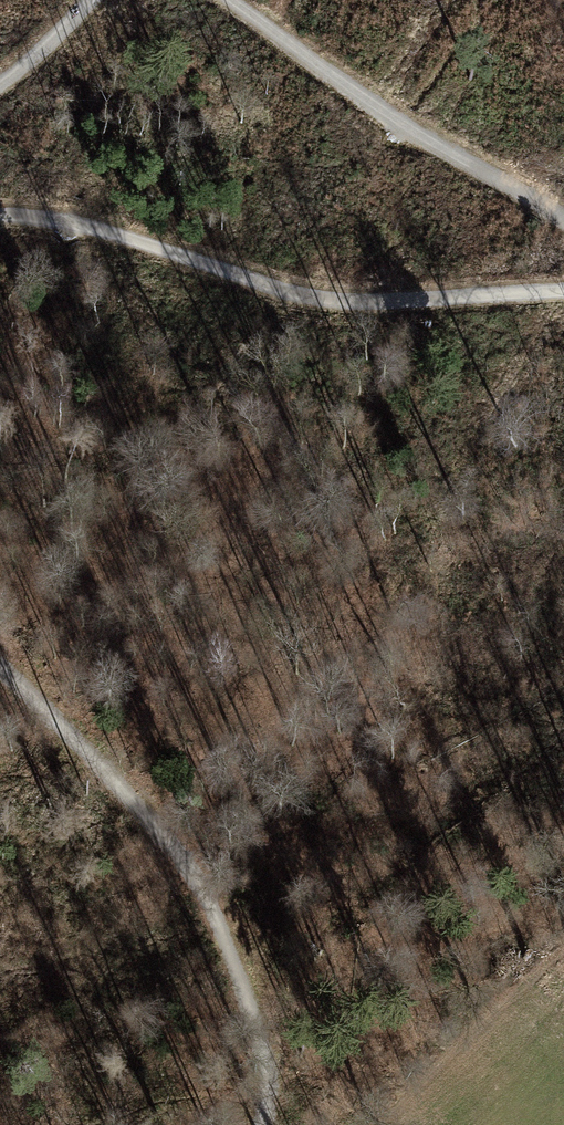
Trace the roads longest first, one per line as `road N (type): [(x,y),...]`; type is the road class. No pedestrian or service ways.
road 1 (track): [(0,217),(95,227),(322,298),(563,291)]
road 2 (track): [(264,1124),(266,1076),(251,1011),(199,880),(146,810),(0,670)]
road 3 (track): [(240,0),(322,69),(563,231)]
road 4 (track): [(266,1076),(115,1124)]
road 5 (track): [(0,85),(92,0)]

